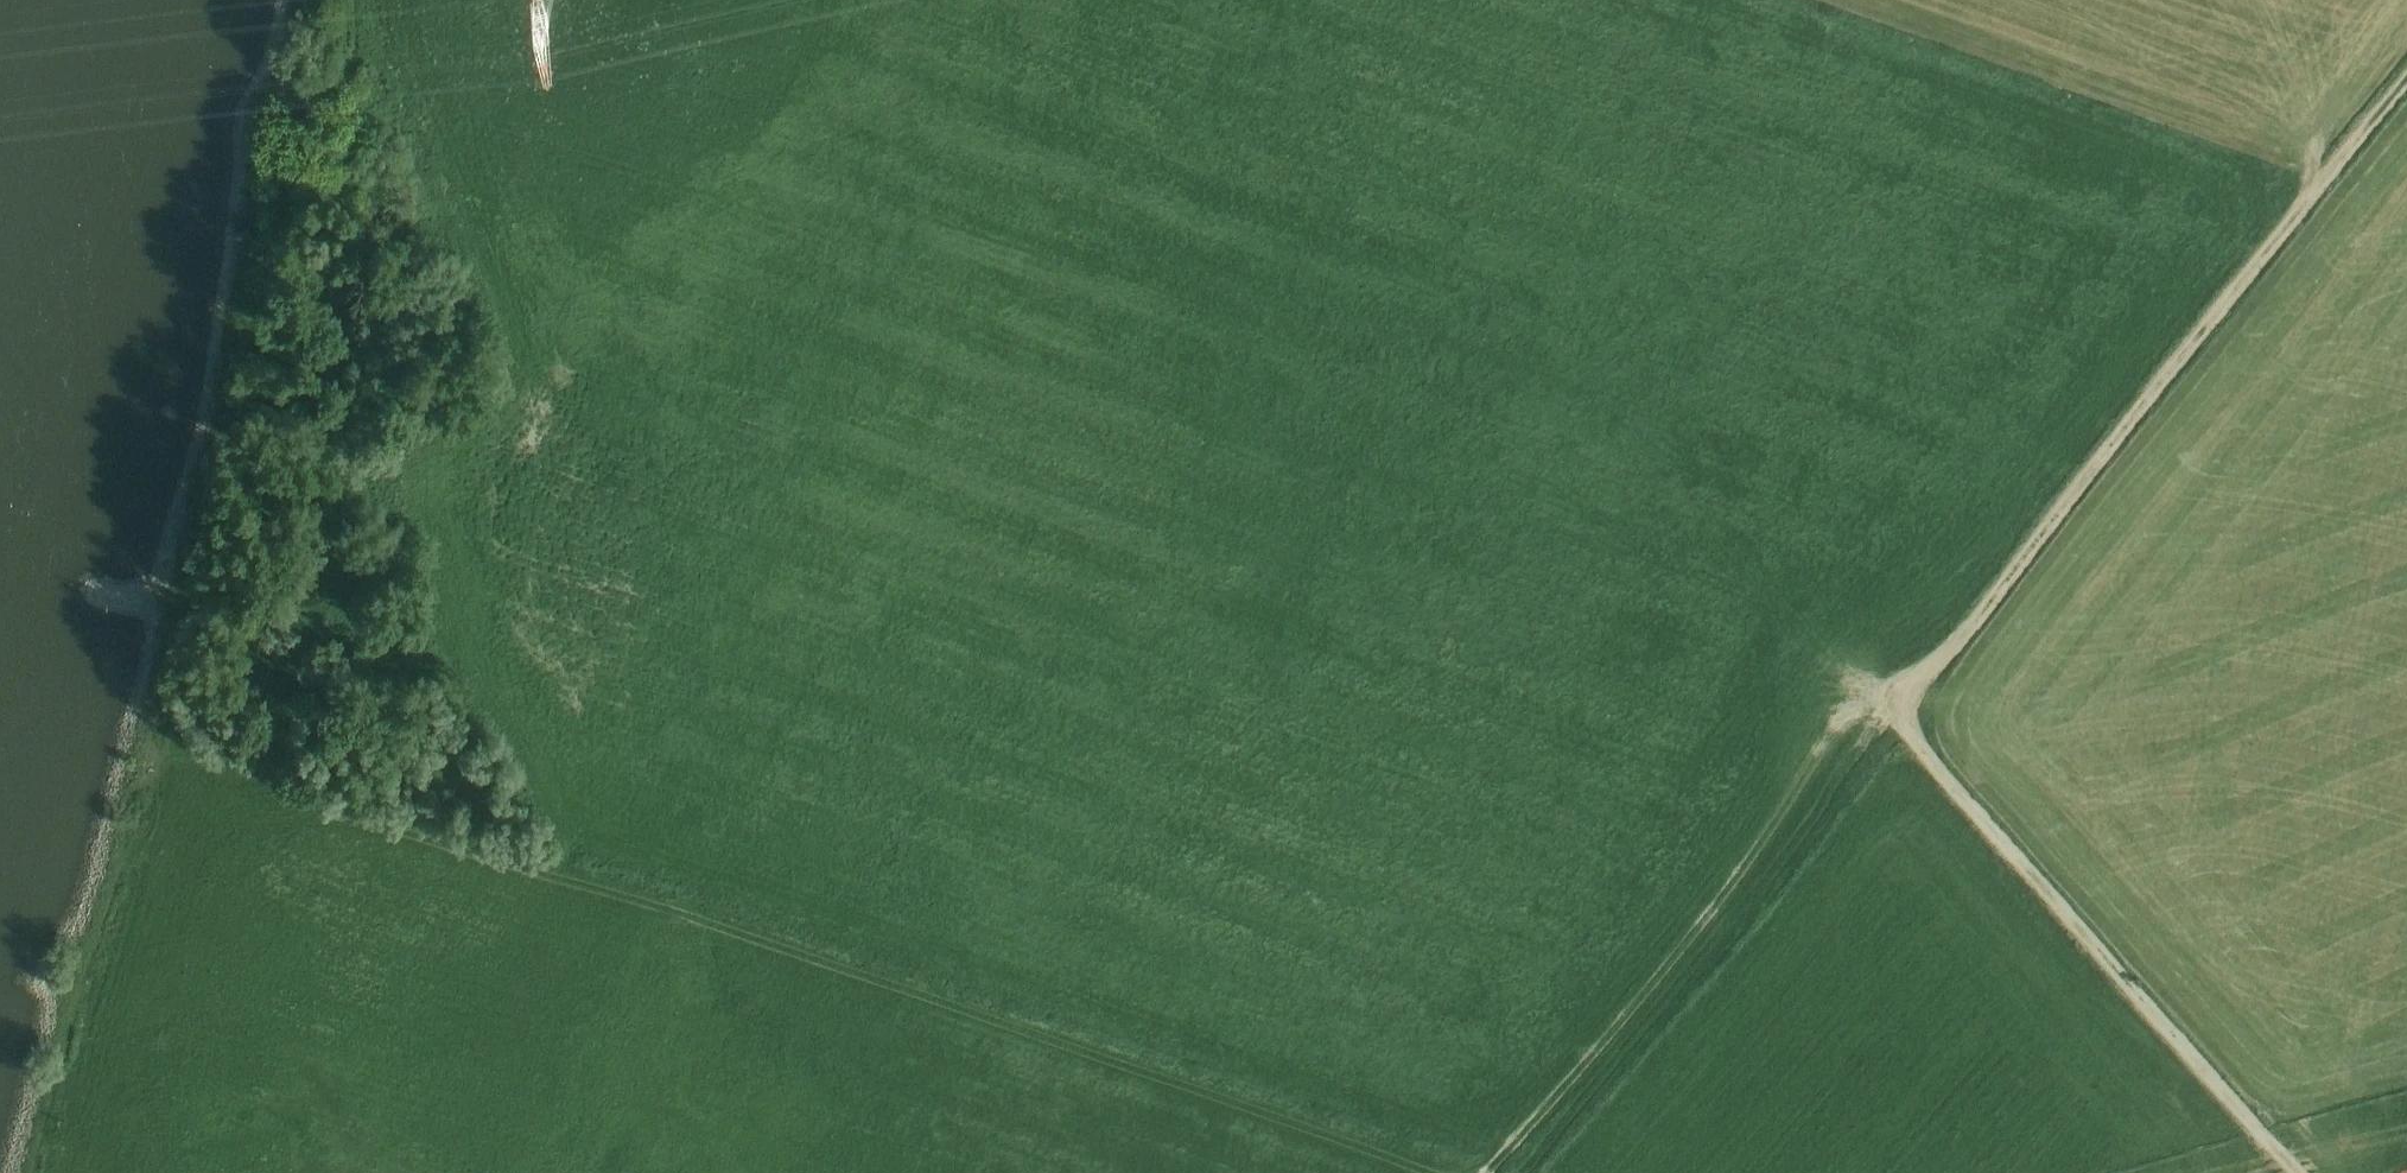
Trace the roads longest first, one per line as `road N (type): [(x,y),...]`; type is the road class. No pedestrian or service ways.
road 1 (track): [(2297,1172),(1896,725),(2406,77)]

